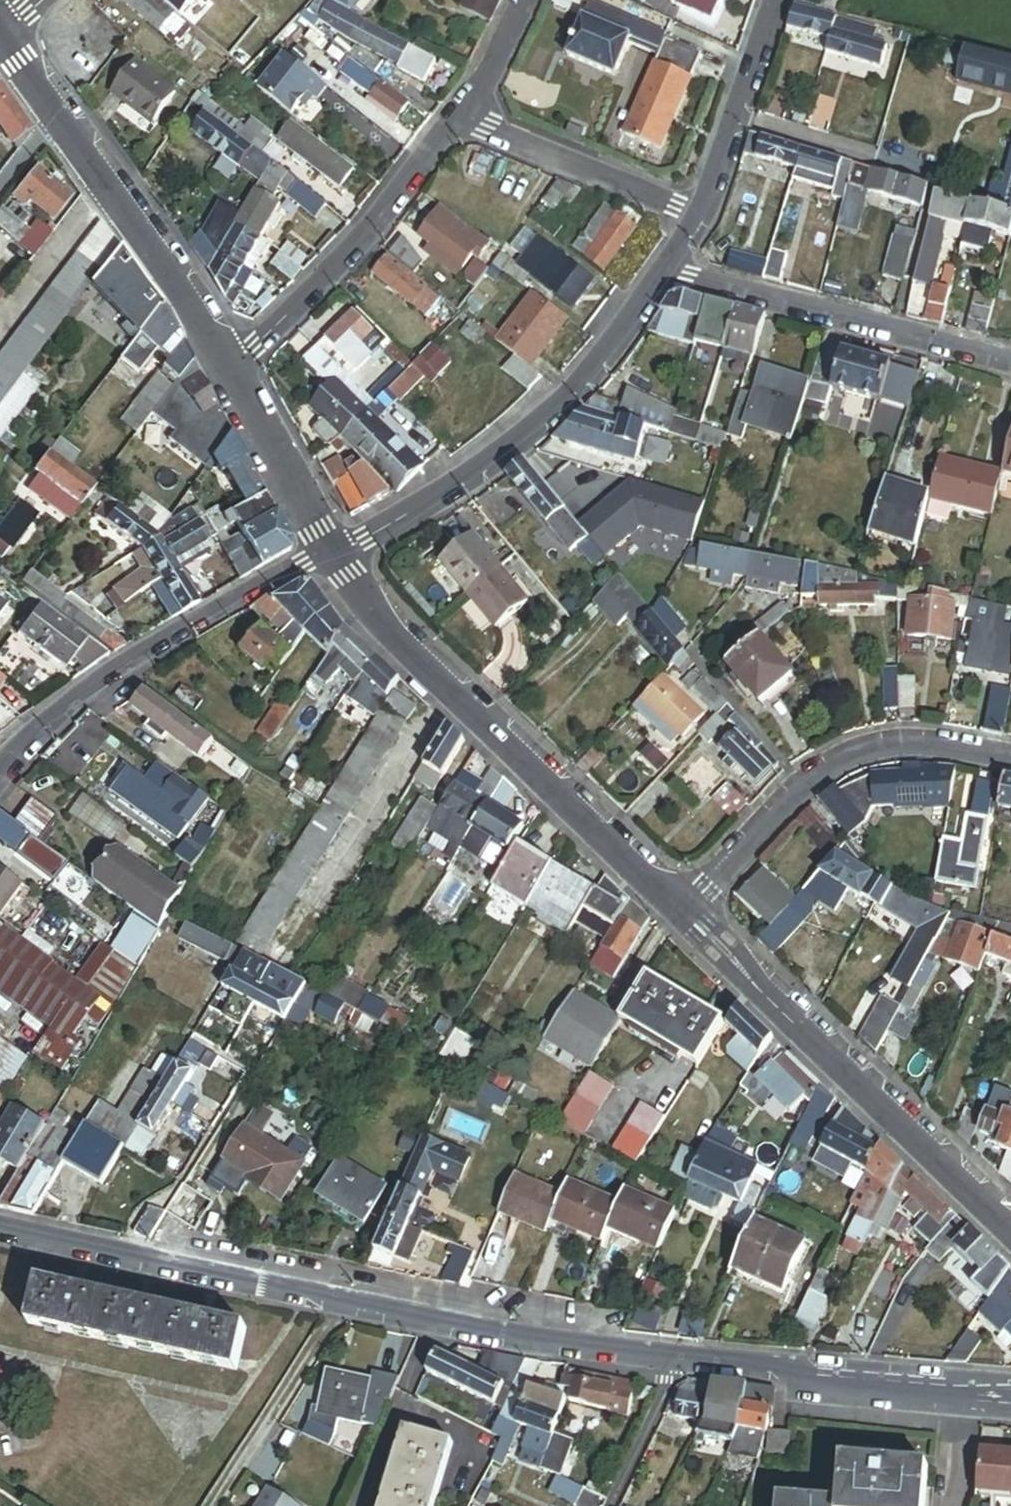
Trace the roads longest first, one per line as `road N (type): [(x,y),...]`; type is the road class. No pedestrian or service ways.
road 1 (residential): [(0,1225),(679,1366),(1010,1401)]
road 2 (residential): [(326,555),(686,912)]
road 3 (residential): [(670,272),(535,428),(463,479),(326,555)]
road 4 (residential): [(686,912),(1010,1226)]
road 5 (residential): [(4,39),(232,371)]
road 6 (residential): [(326,555),(138,660),(65,710),(0,774)]
road 7 (residential): [(686,912),(802,789),(851,755),(904,742),(1010,757)]
road 8 (residential): [(670,272),(1010,361)]
road 9 (residential): [(464,113),(367,234),(232,371)]
road 10 (residential): [(464,113),(701,214)]
road 11 (residential): [(775,0),(701,214)]
road 12 (residential): [(232,371),(326,555)]
road 13 (residential): [(524,0),(464,113)]

